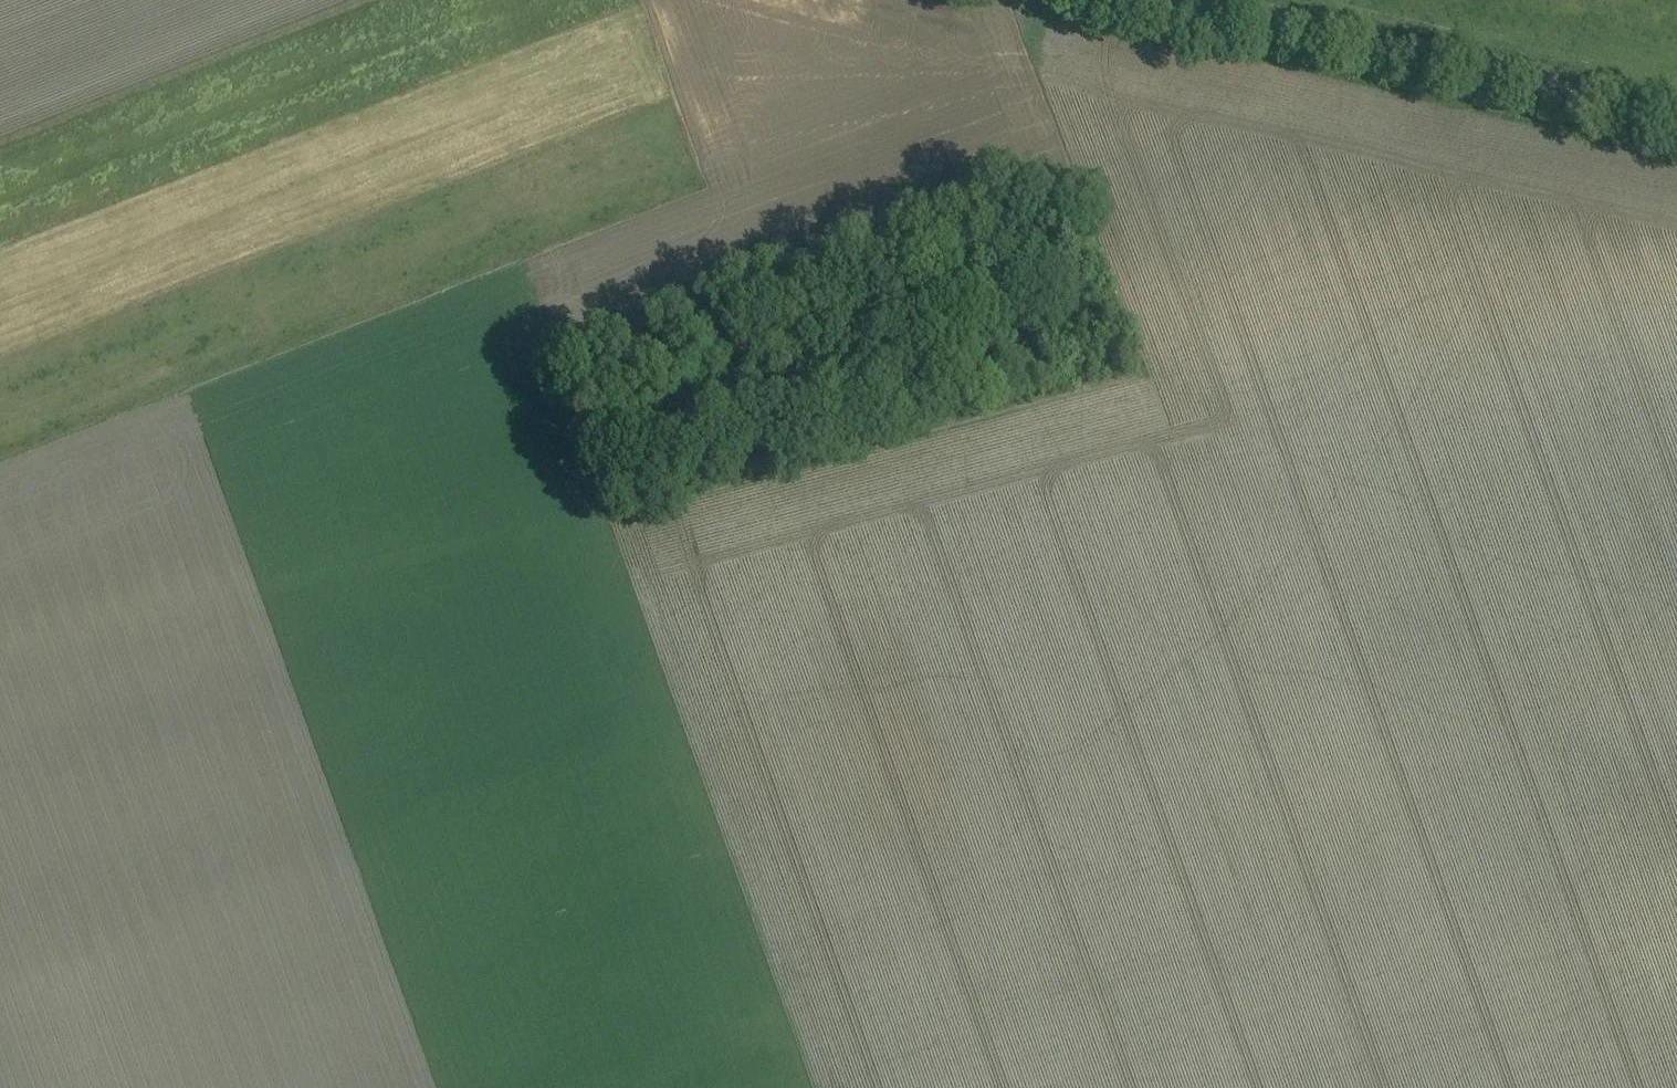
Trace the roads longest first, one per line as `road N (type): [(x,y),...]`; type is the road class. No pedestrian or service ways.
road 1 (track): [(1676,116),(1160,0)]
road 2 (track): [(0,144),(375,0)]

